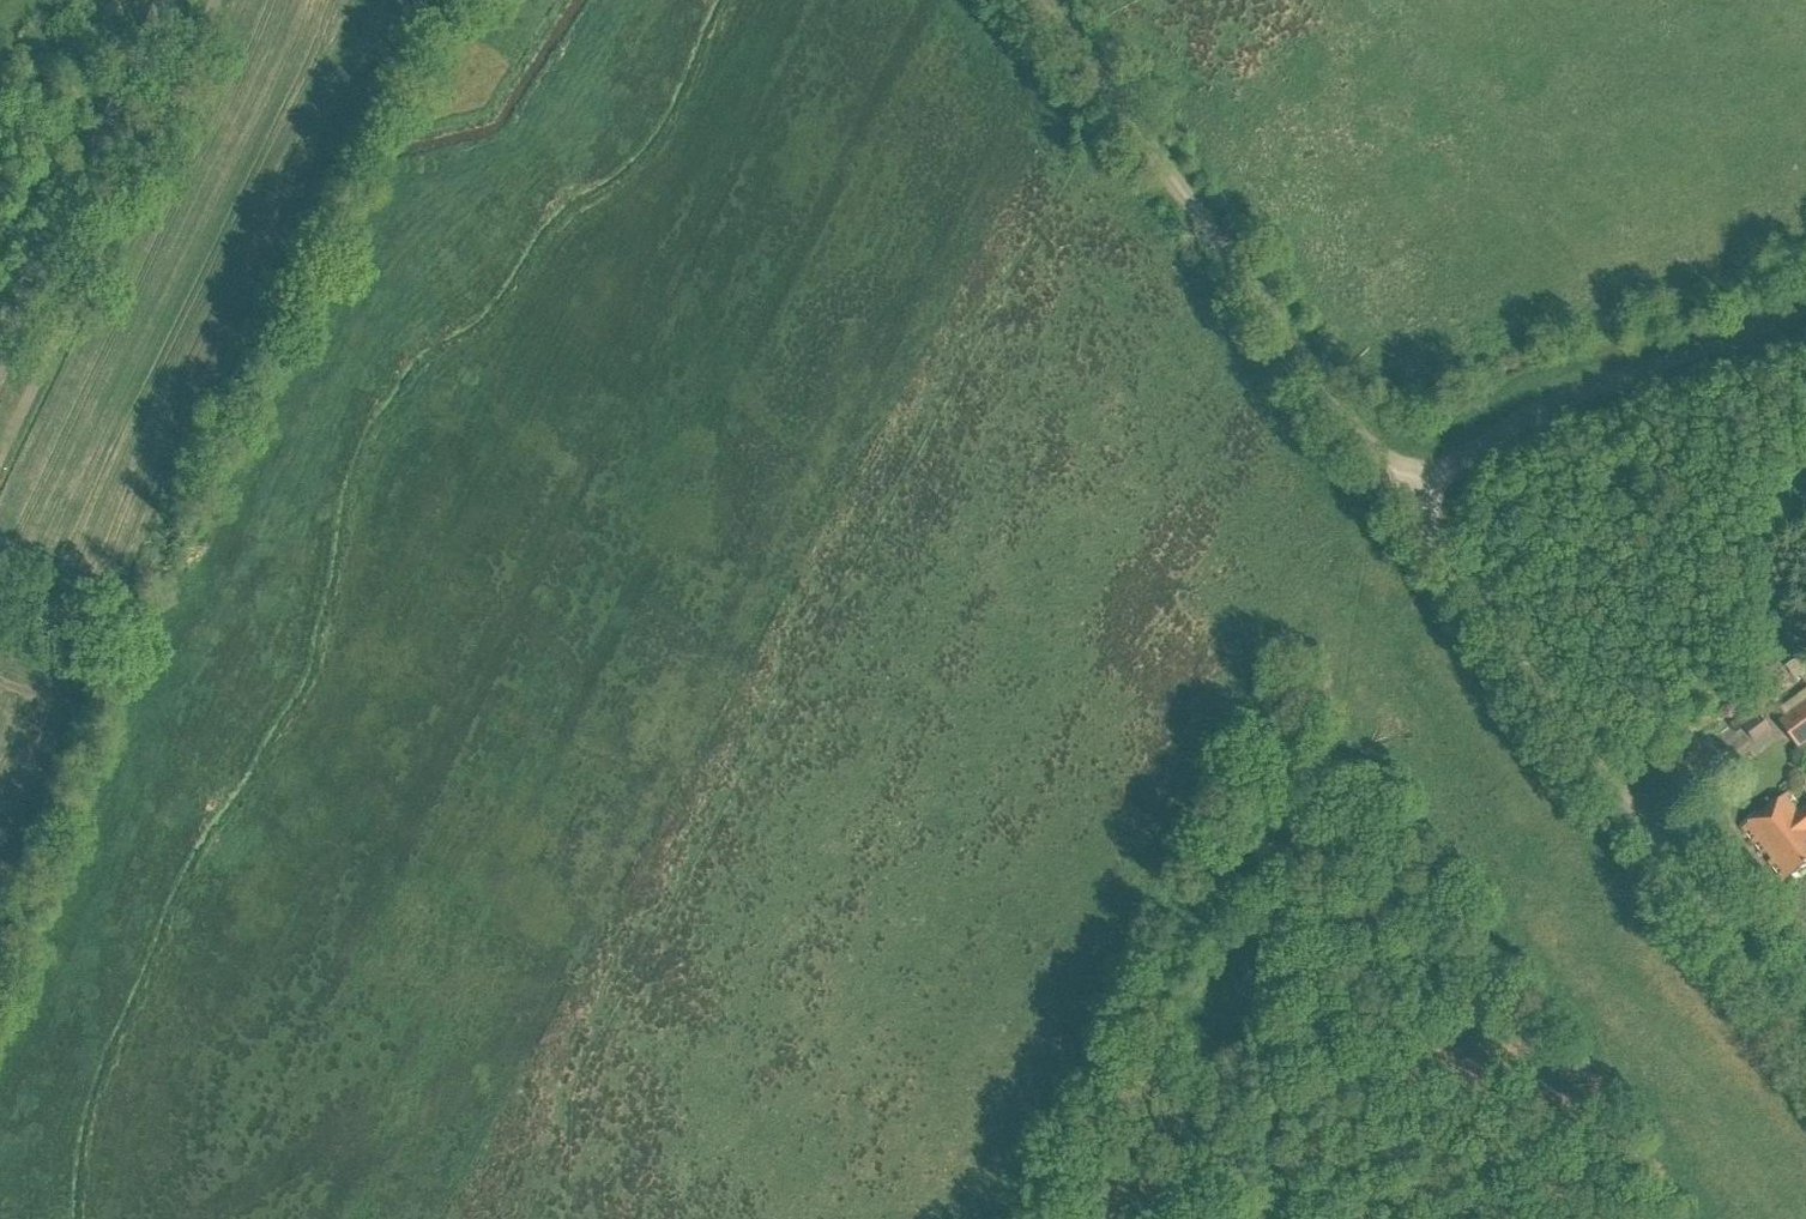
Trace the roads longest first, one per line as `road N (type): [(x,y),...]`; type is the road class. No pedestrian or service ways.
road 1 (unclassified): [(1805,1047),(1404,494)]
road 2 (unclassified): [(1404,494),(1037,0)]
road 3 (unclassified): [(1404,494),(1590,388),(1805,307)]
road 4 (secondary): [(0,357),(164,0)]

